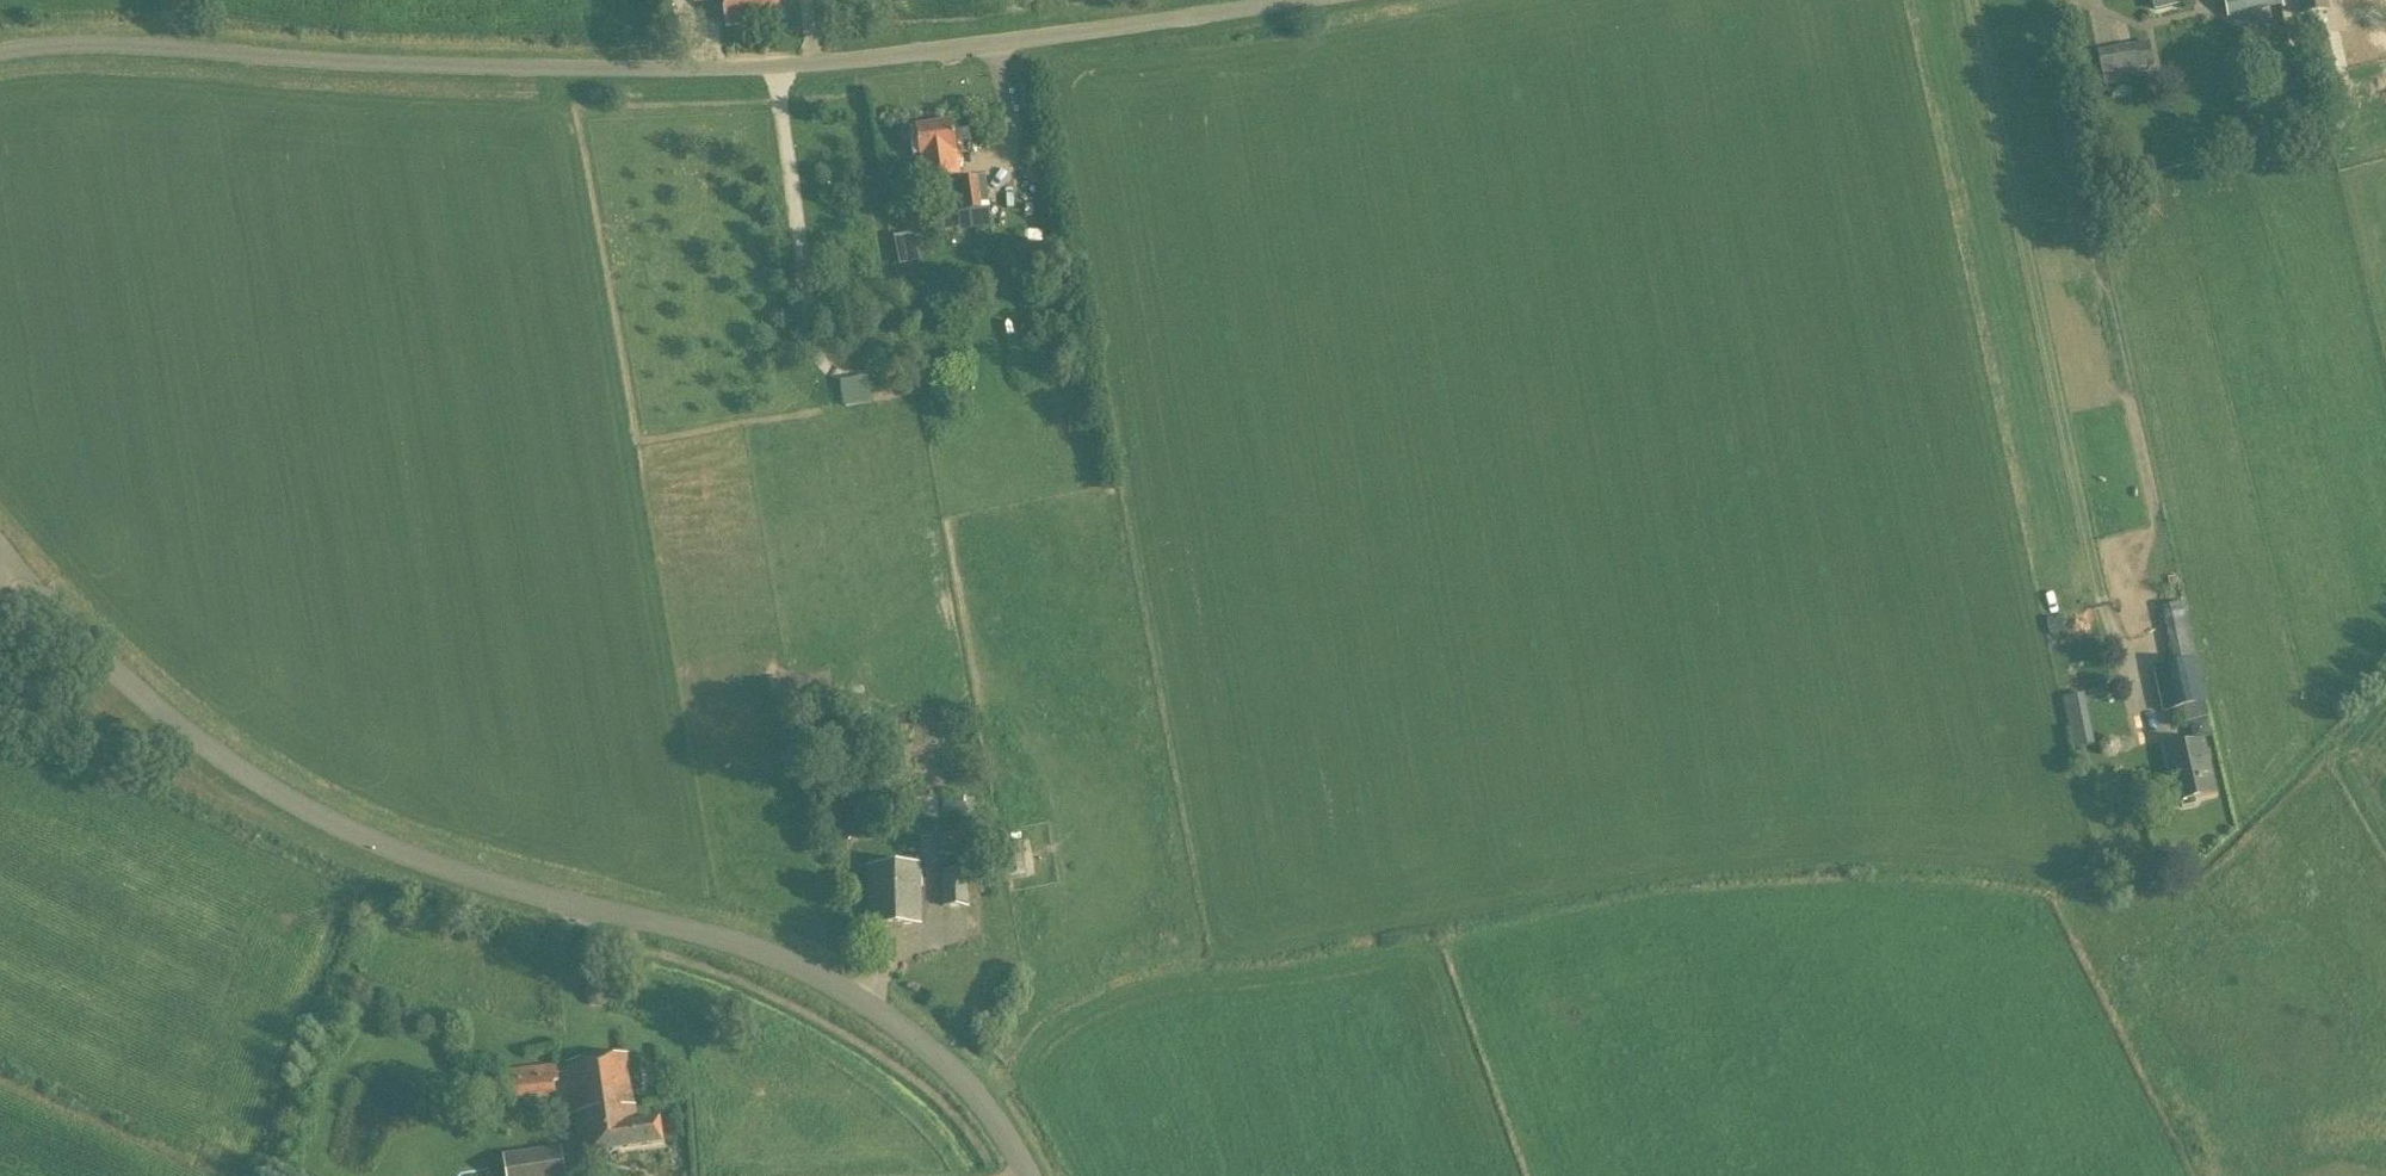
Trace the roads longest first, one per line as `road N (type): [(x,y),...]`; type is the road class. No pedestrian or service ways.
road 1 (unclassified): [(0,56),(64,47),(298,63),(800,66),(1318,0)]
road 2 (unclassified): [(1034,1175),(979,1095),(915,1032),(834,981),(727,937),(401,852),(289,798),(210,750),(43,598)]

